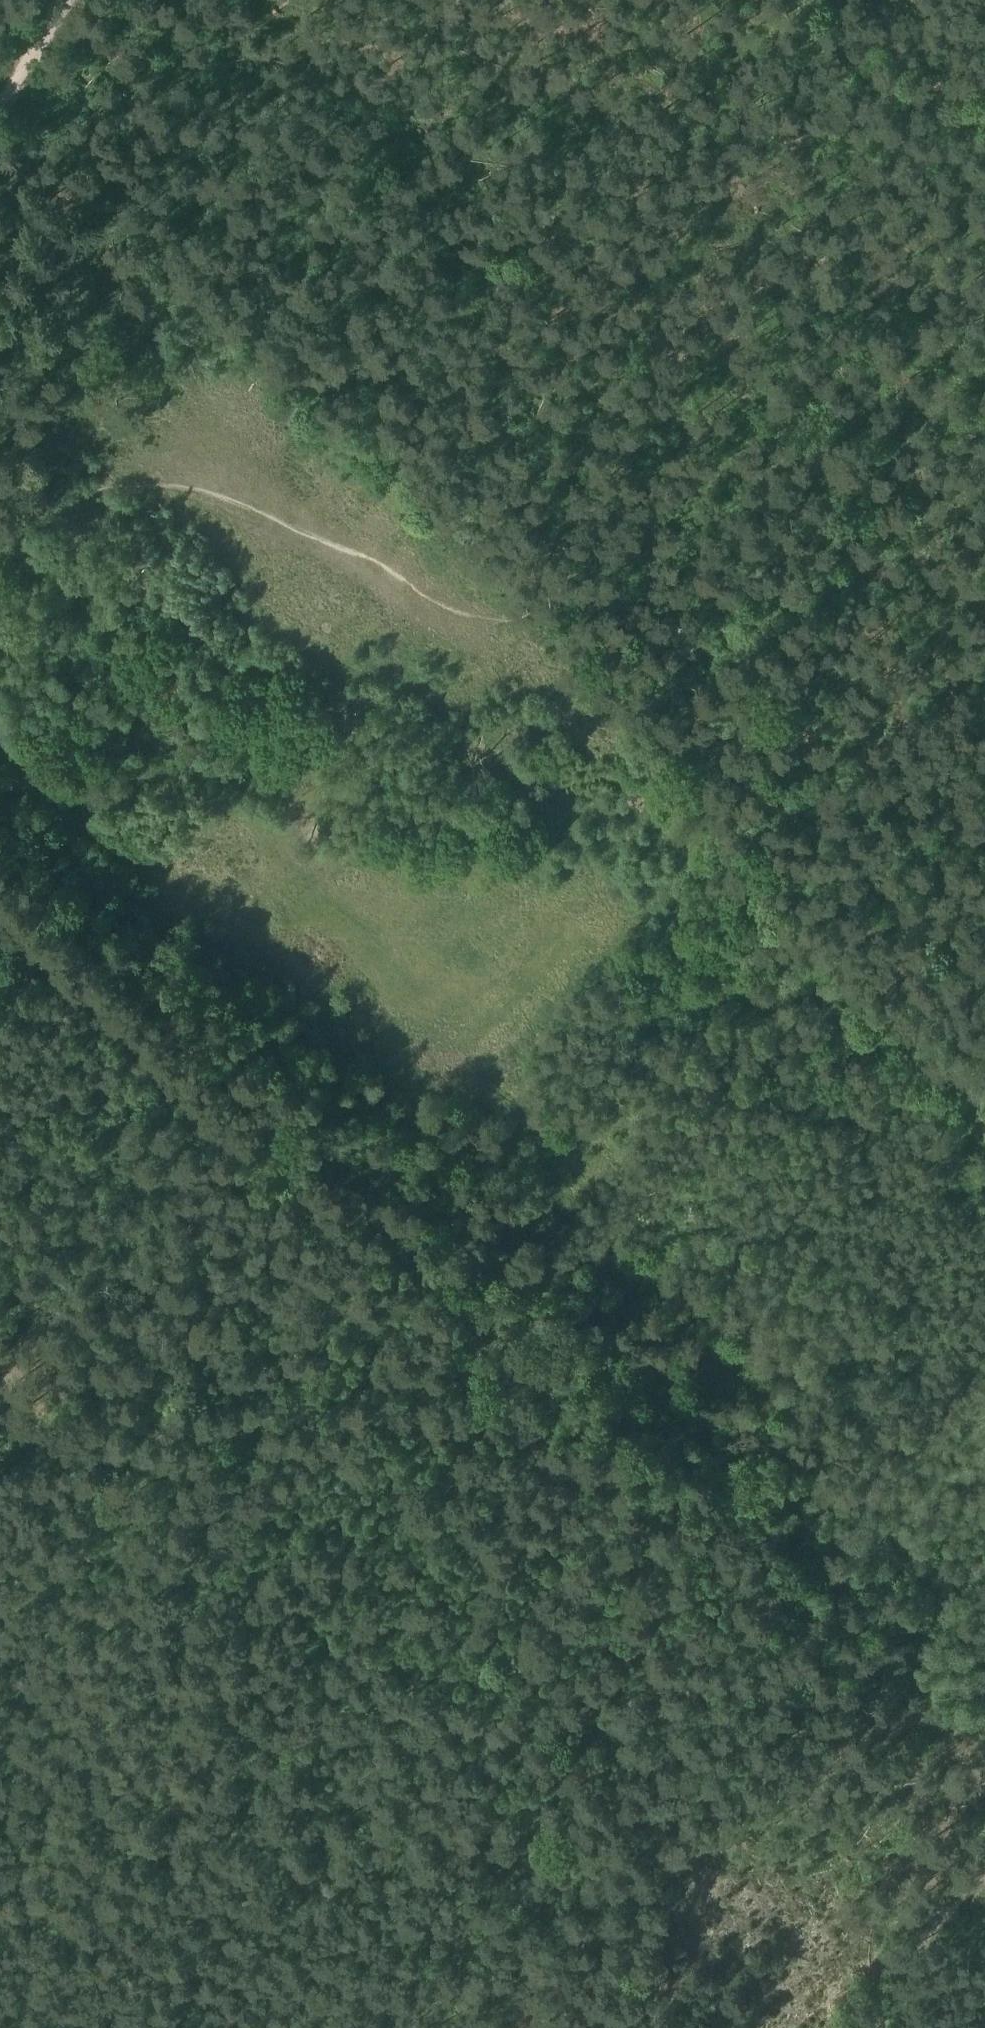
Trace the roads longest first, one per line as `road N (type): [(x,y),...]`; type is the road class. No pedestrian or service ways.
road 1 (track): [(868,2027),(939,1923),(984,1893)]

